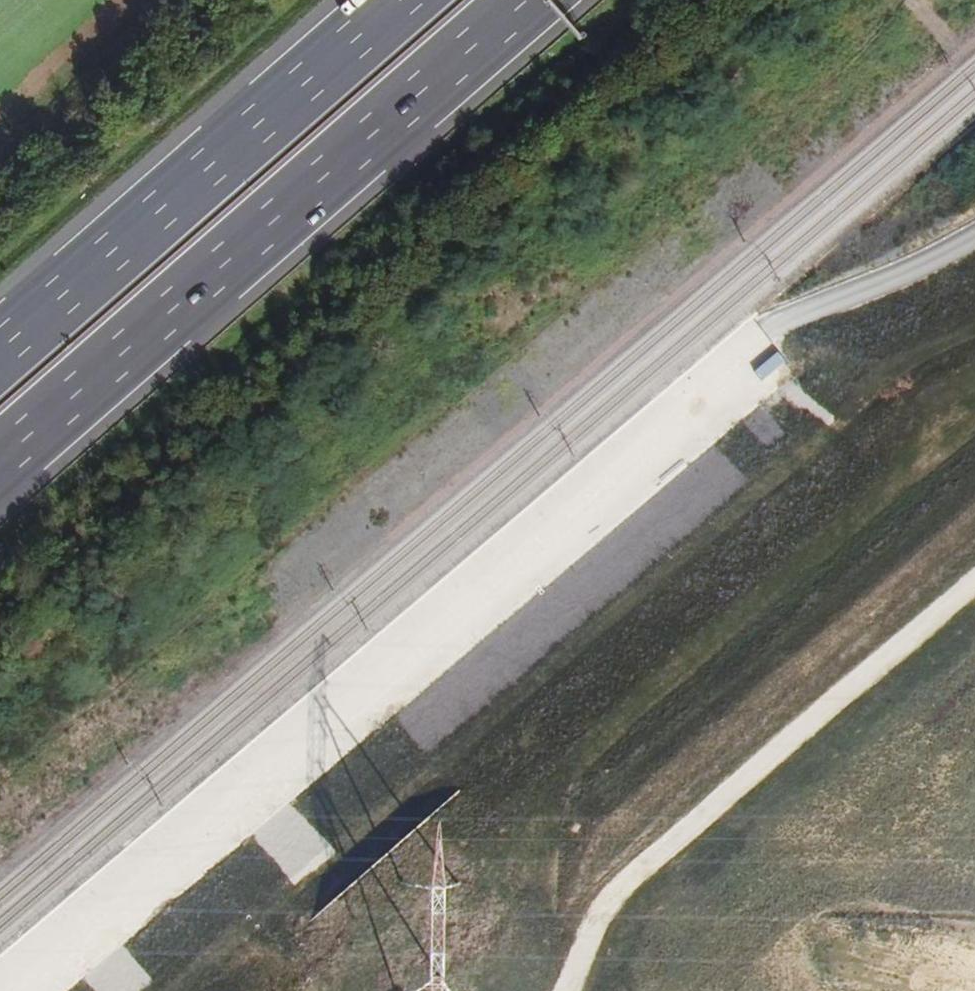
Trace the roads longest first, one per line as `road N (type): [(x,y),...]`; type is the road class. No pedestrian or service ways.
road 1 (motorway): [(0,464),(530,0)]
road 2 (motorway): [(398,0),(0,348)]

